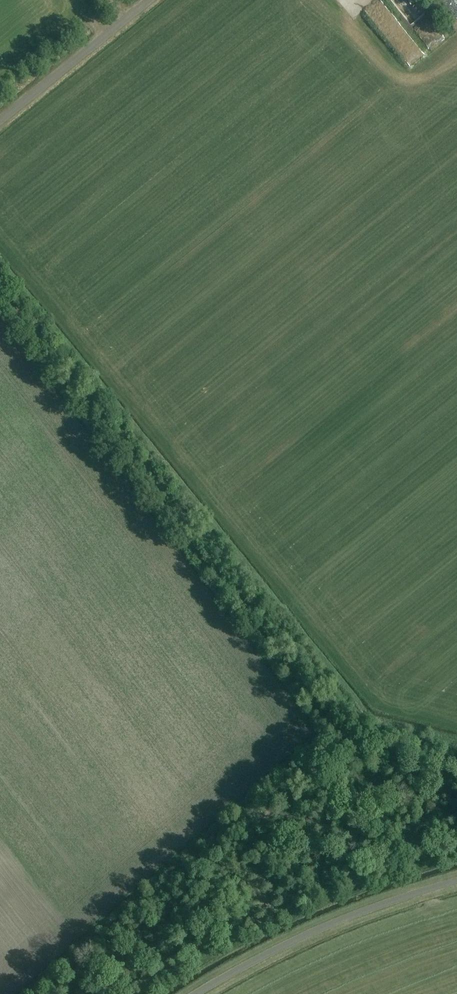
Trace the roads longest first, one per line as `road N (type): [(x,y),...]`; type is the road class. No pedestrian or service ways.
road 1 (unclassified): [(194,993),(301,937),(456,881)]
road 2 (unclassified): [(0,121),(147,0)]

